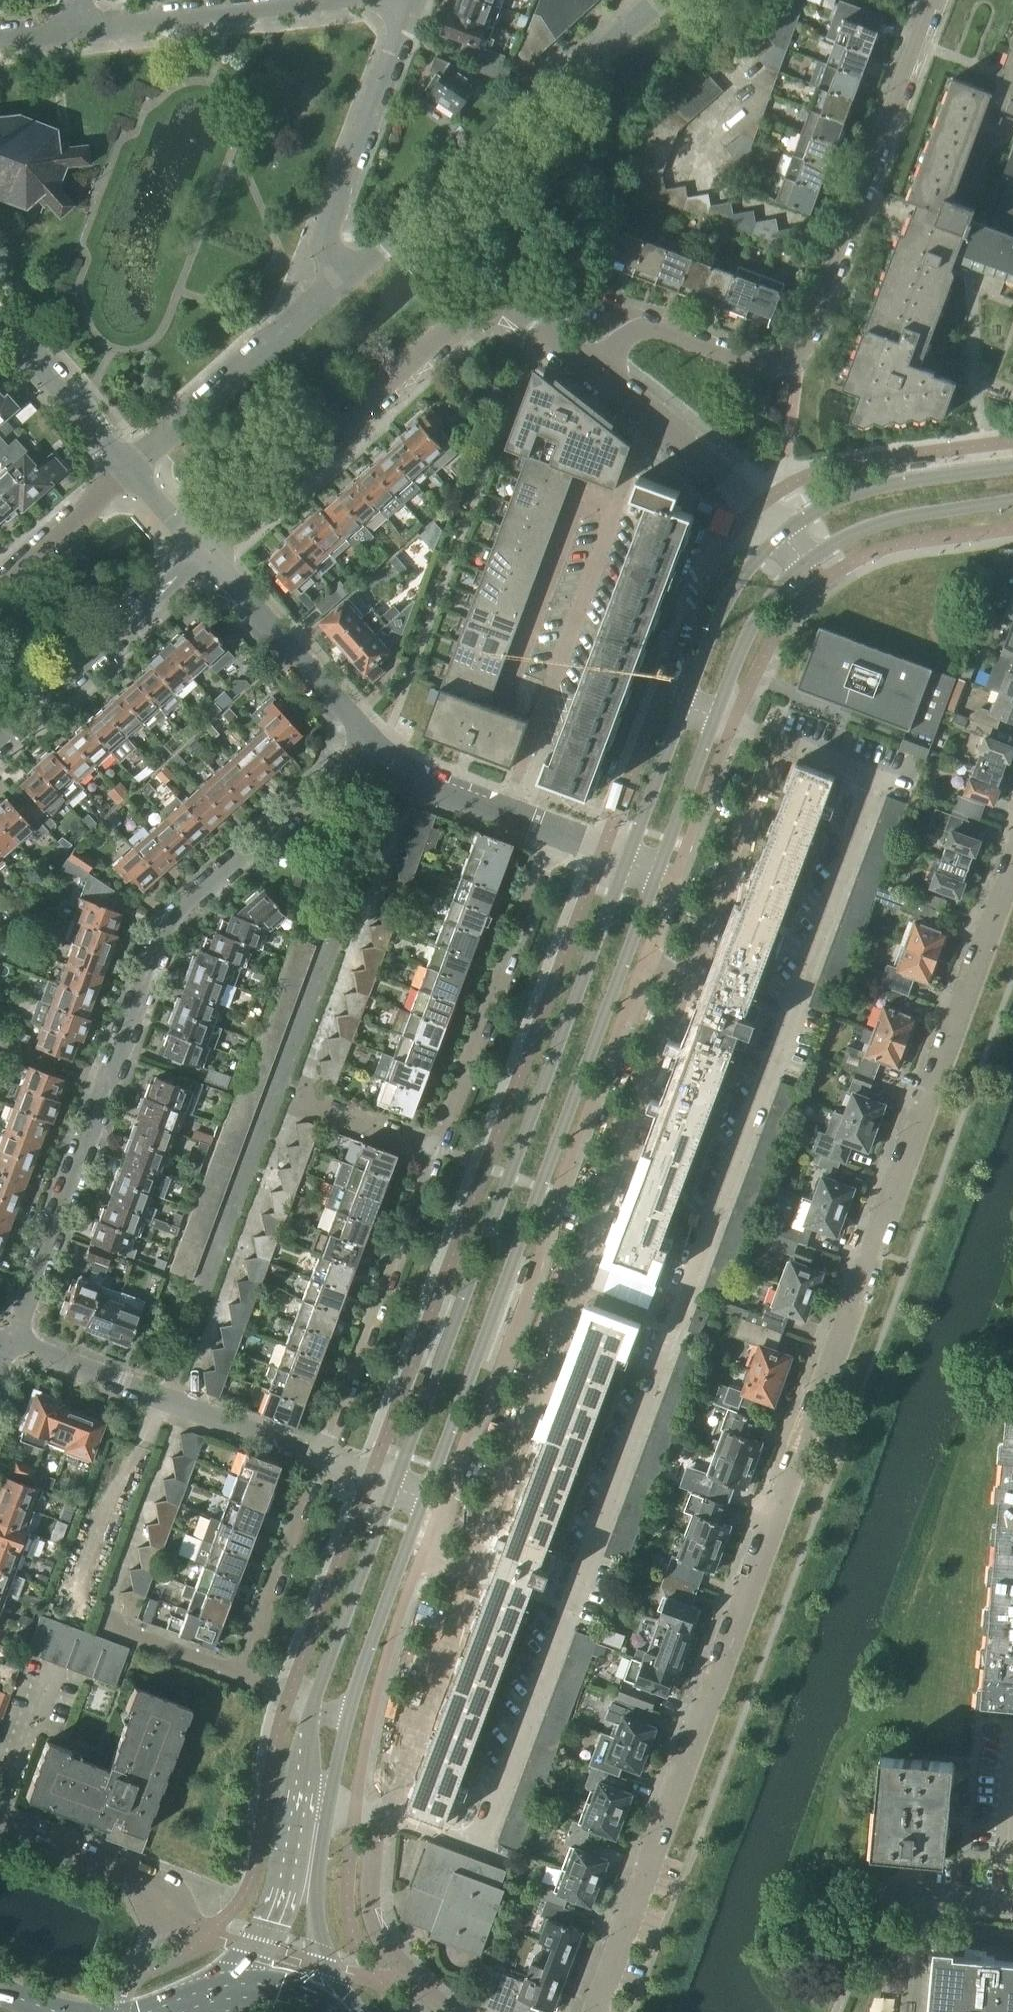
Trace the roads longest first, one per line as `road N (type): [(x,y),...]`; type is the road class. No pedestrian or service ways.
road 1 (residential): [(601,2011),(1012,861)]
road 2 (residential): [(10,1346),(161,932),(374,741)]
road 3 (secondary): [(626,861),(393,1486)]
road 4 (secondary): [(425,1496),(659,874)]
road 5 (residential): [(937,0),(794,354),(750,362),(654,327),(635,328),(620,335),(592,372)]
road 6 (residential): [(205,549),(497,290),(592,372)]
road 7 (residential): [(350,275),(659,0)]
road 8 (residential): [(438,1150),(554,835)]
road 9 (residential): [(318,1458),(438,1150)]
road 10 (residential): [(10,1346),(318,1458)]
road 11 (residential): [(350,275),(329,247),(331,212),(414,0)]
road 12 (residential): [(130,468),(350,275)]
road 13 (residential): [(0,735),(205,549)]
road 14 (residential): [(374,741),(205,549)]
road 15 (residential): [(782,533),(736,486),(592,372)]
road 16 (secondary): [(1012,468),(890,483),(830,502),(782,533)]
road 17 (secondary): [(393,1486),(313,1709)]
road 18 (secondary): [(346,1719),(425,1496)]
road 19 (residential): [(237,1673),(318,1458)]
road 20 (residential): [(382,1818),(369,1871),(373,1915),(408,1976),(456,2011)]
road 21 (residential): [(71,22),(298,0)]
road 22 (secondary): [(349,2011),(317,1929),(330,1793)]
road 23 (secondary): [(806,561),(882,523),(1012,499)]
road 24 (secondary): [(301,1789),(273,1922),(234,1985)]
road 25 (residential): [(554,835),(412,778),(374,741)]
road 26 (secondary): [(782,533),(732,592),(686,703)]
road 27 (residential): [(130,468),(0,321)]
road 28 (residential): [(163,1905),(142,1876),(0,1825)]
road 29 (secondary): [(715,716),(768,599),(806,561)]
road 30 (residential): [(0,588),(130,468)]
road 31 (unclassified): [(871,781),(855,766),(715,716)]
road 32 (secondary): [(686,703),(626,861)]
road 33 (secondary): [(659,874),(715,716)]
road 34 (residential): [(438,1150),(298,1098)]
road 35 (residential): [(885,1891),(1012,1902)]

